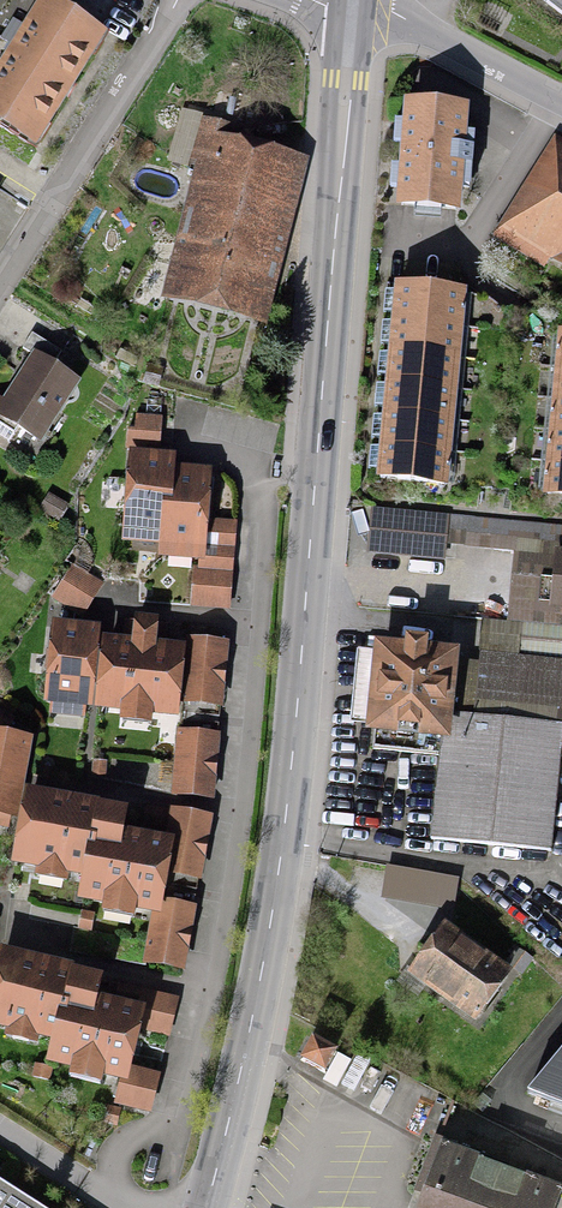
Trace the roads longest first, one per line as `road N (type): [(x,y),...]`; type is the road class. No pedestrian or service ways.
road 1 (primary): [(211,1207),(234,1147),(254,1043),(301,695),(353,11)]
road 2 (residential): [(0,276),(177,0)]
road 3 (residential): [(561,104),(419,26),(353,11)]

